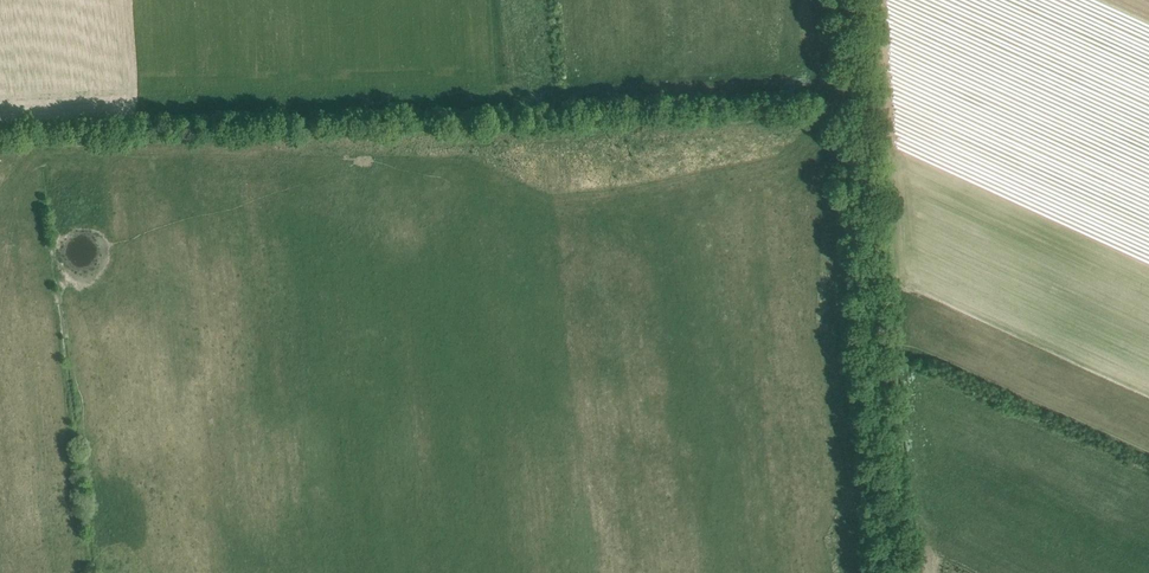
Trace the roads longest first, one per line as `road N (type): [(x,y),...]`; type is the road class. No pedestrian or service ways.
road 1 (track): [(895,572),(876,335)]
road 2 (track): [(876,335),(860,111)]

